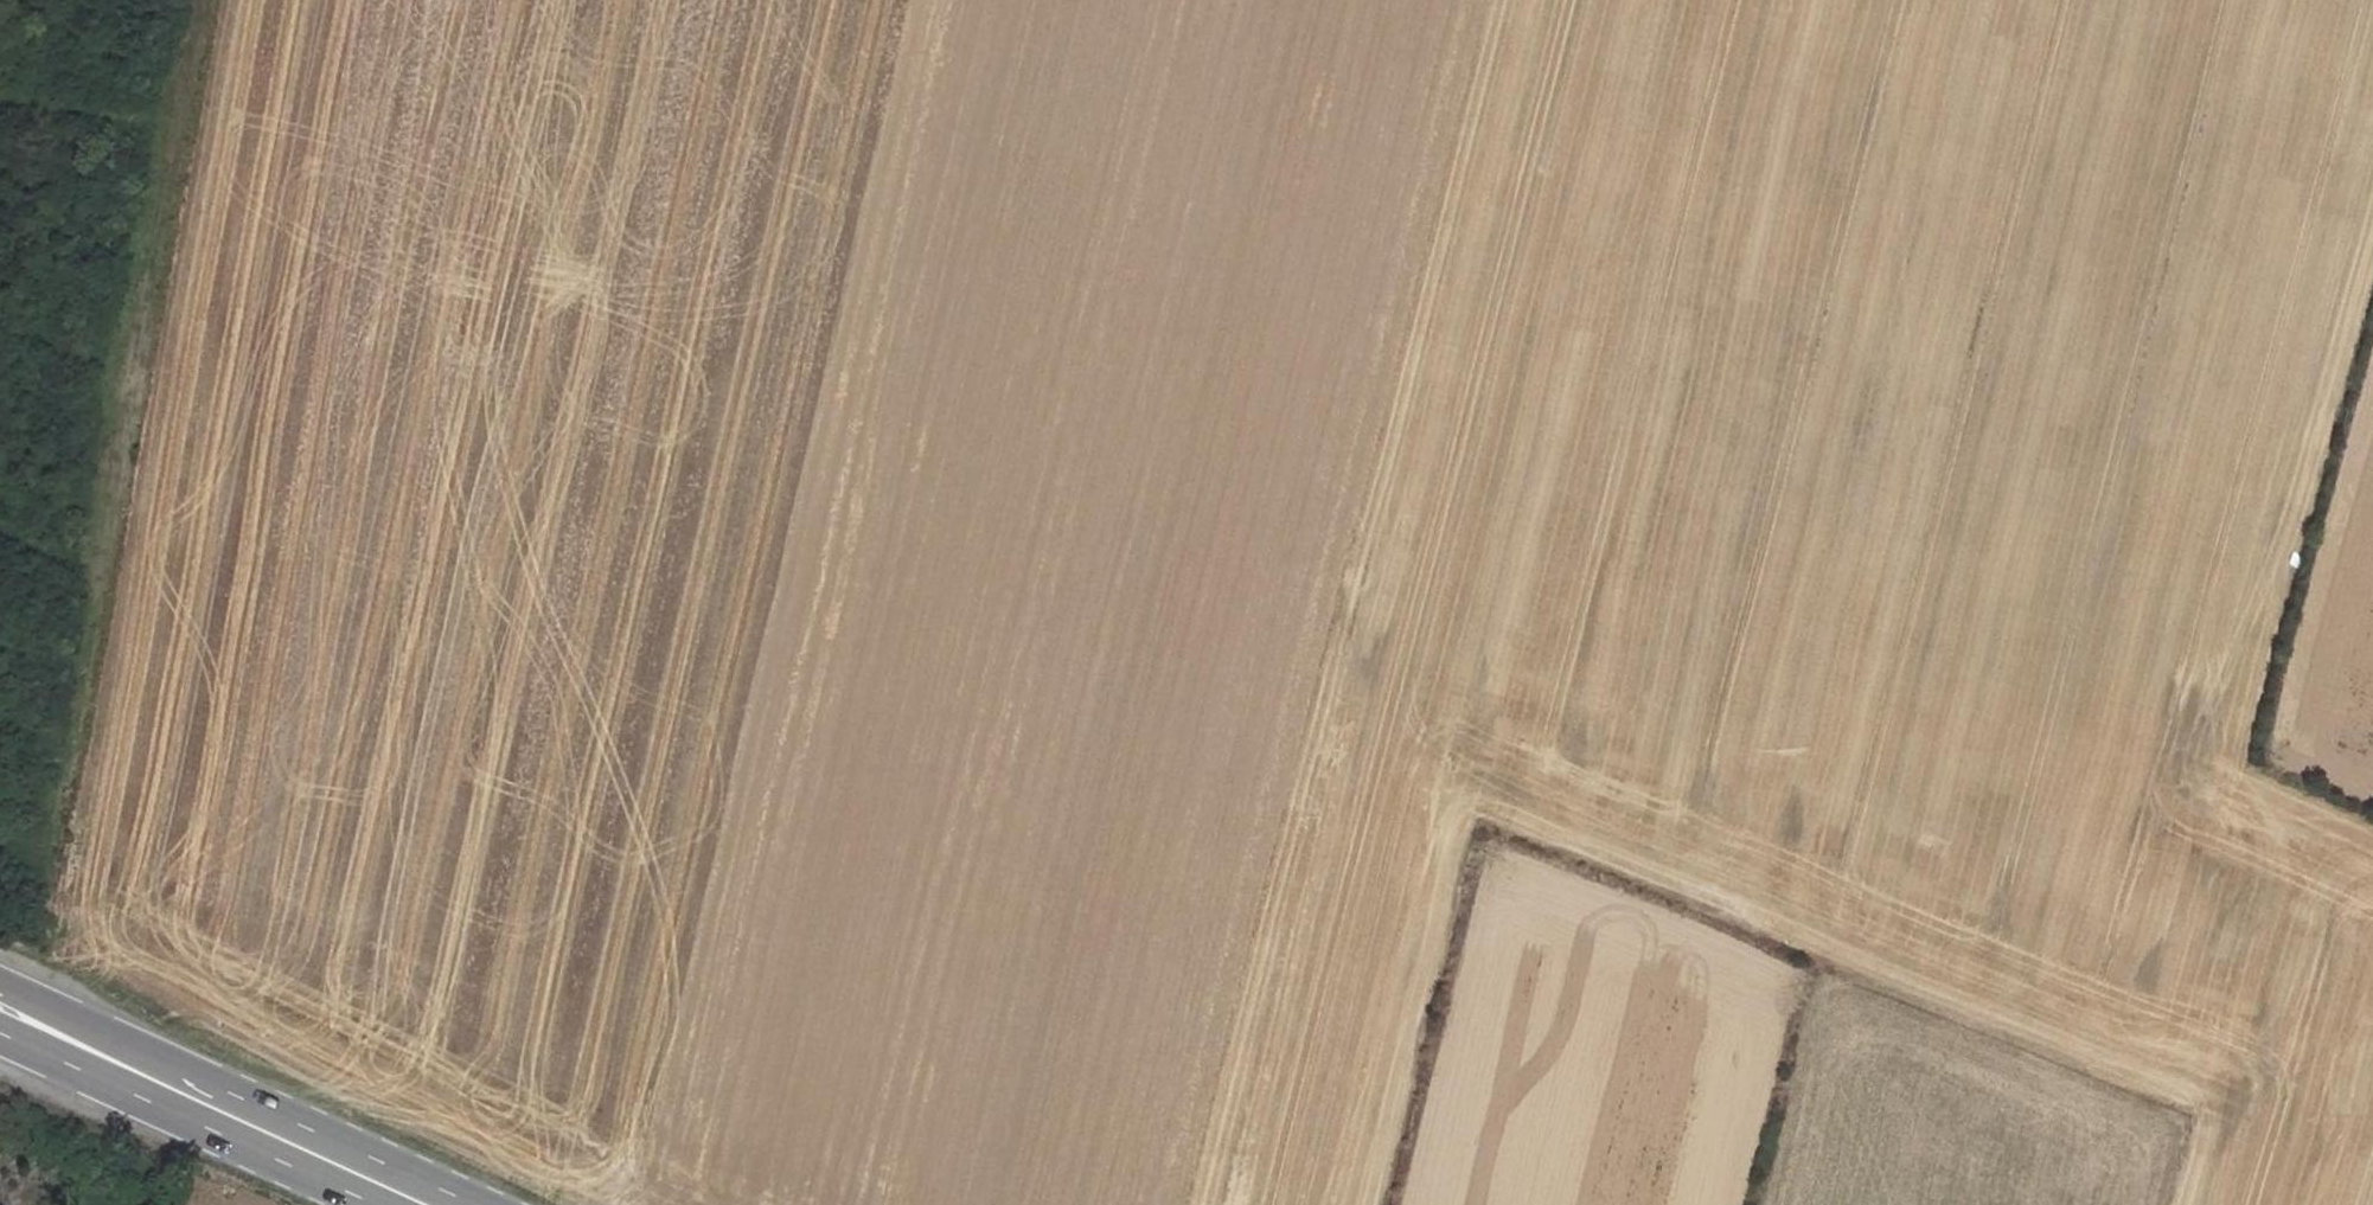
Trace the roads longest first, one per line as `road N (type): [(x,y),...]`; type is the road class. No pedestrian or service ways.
road 1 (primary): [(0,1007),(434,1204)]

